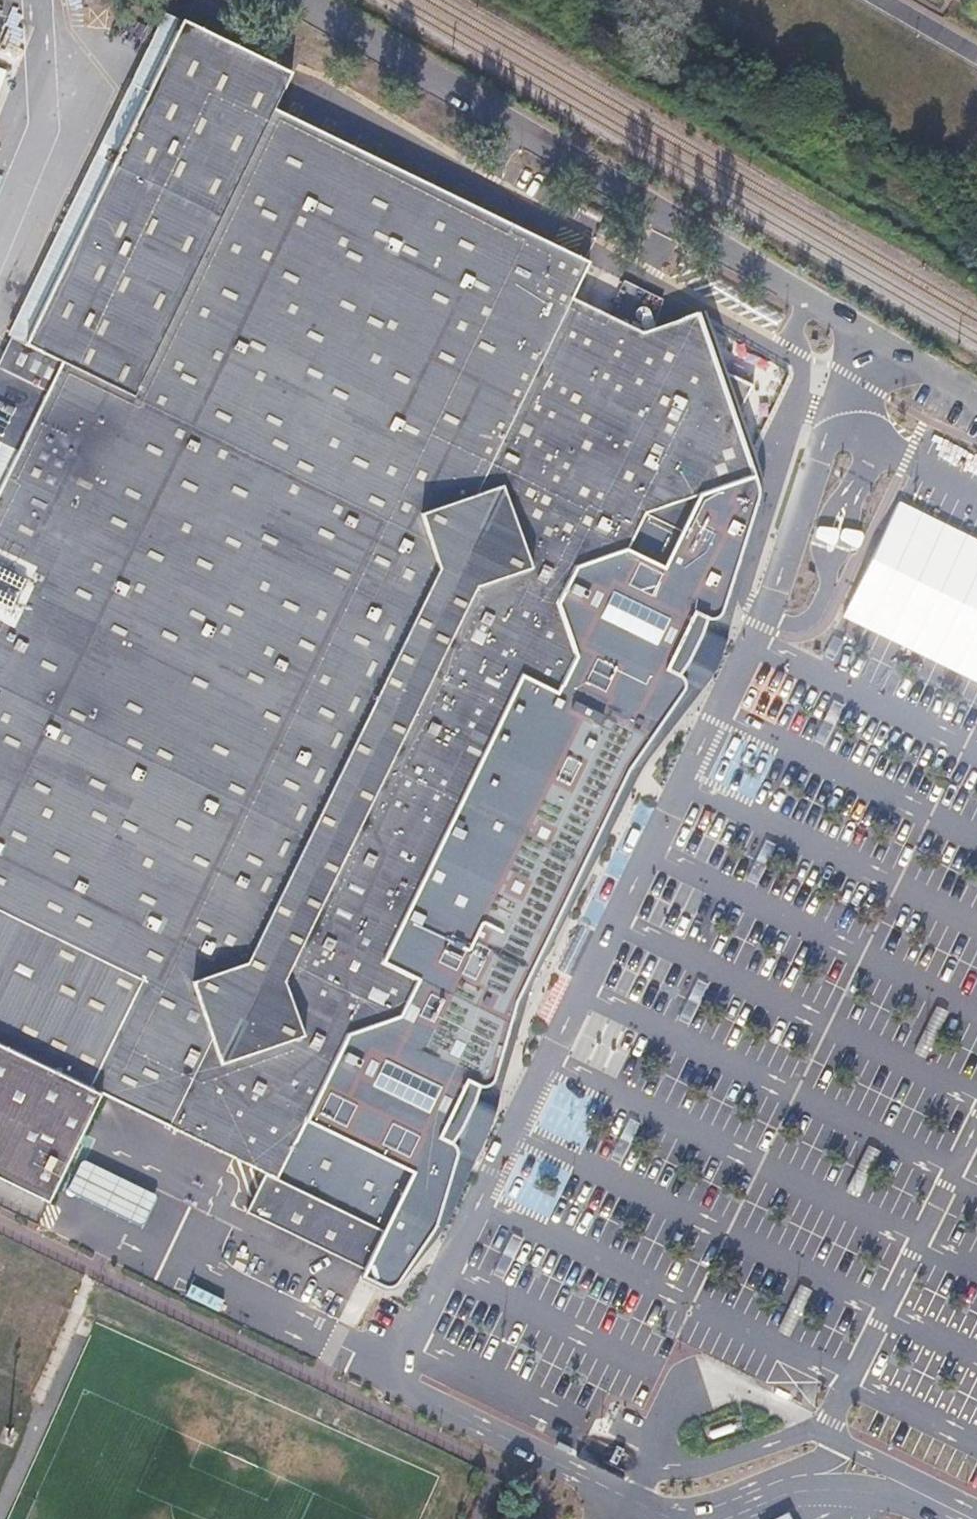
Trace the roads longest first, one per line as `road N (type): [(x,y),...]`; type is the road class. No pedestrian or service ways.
road 1 (unclassified): [(976,400),(294,0)]

